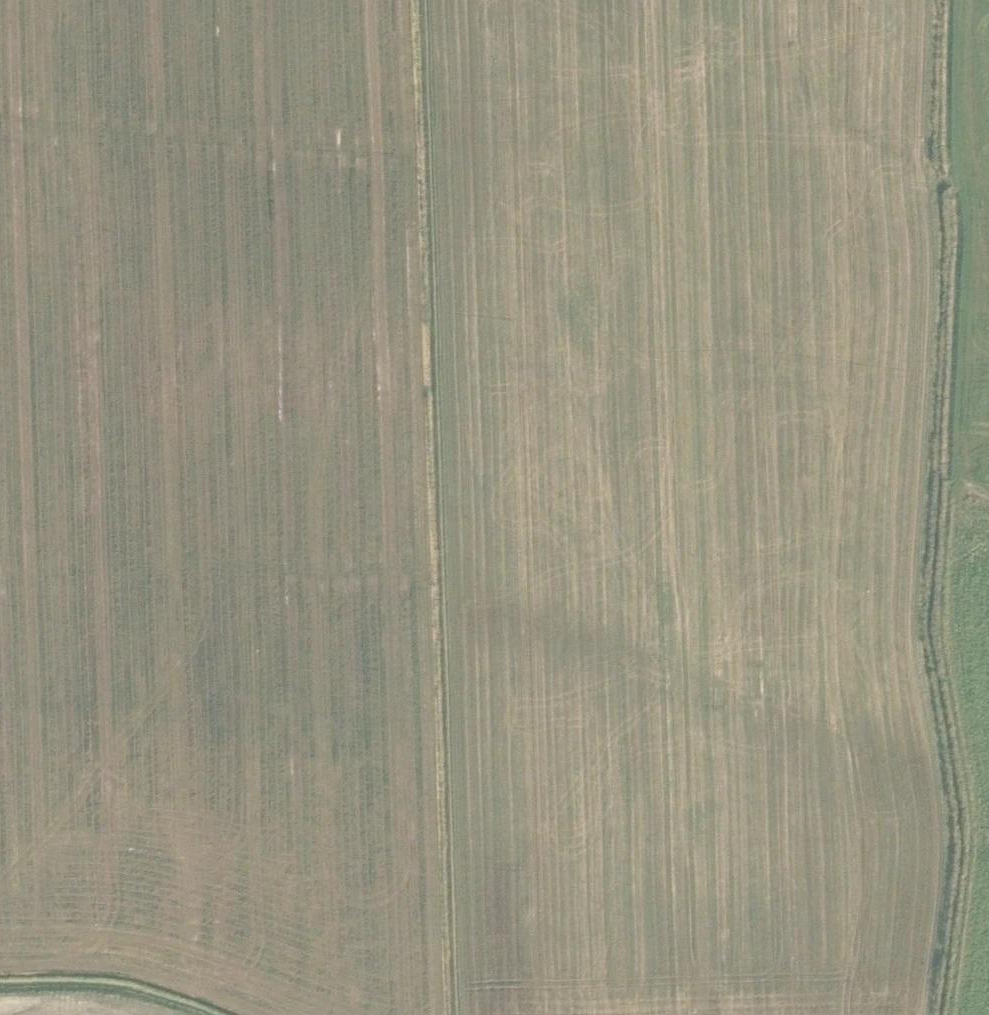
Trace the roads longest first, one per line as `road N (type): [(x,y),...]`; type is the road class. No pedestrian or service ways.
road 1 (track): [(959,0),(958,150),(973,219),(956,452)]

